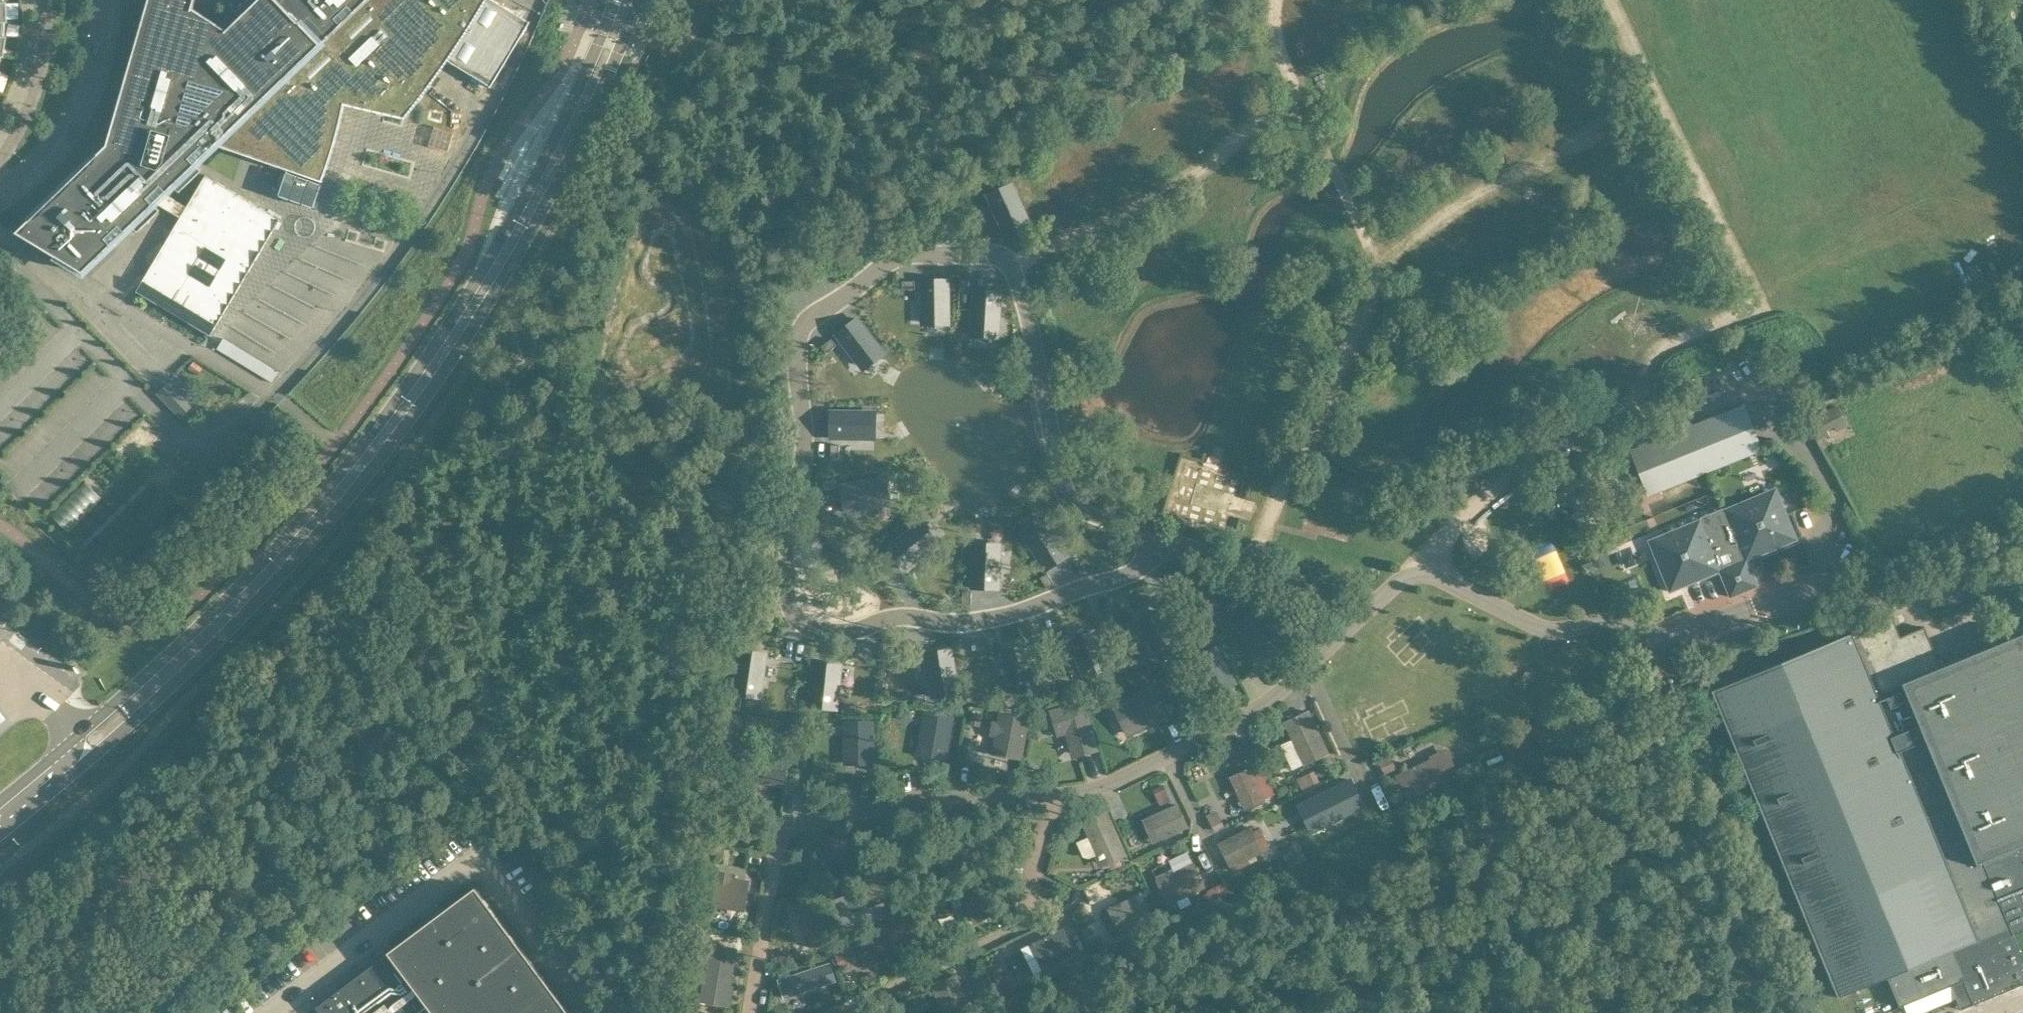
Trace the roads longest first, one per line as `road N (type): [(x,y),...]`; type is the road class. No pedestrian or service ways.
road 1 (secondary): [(75,756),(108,743),(175,681),(288,567),(393,441),(503,281),(577,150),(638,0)]
road 2 (secondary): [(614,0),(556,139),(484,269),(397,396),(265,559),(89,728),(75,756)]
road 3 (residential): [(0,185),(66,121),(90,67),(96,0)]
road 4 (residential): [(41,0),(31,99),(0,159)]

